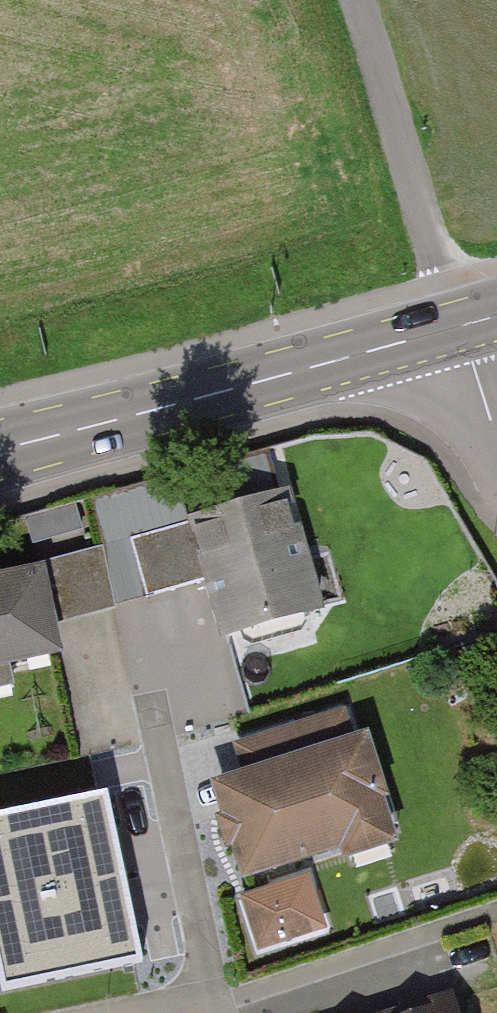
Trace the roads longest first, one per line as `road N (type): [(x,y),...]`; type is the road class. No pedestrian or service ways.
road 1 (primary): [(0,450),(461,327)]
road 2 (unclassified): [(354,0),(461,327)]
road 3 (residential): [(496,441),(461,327)]

